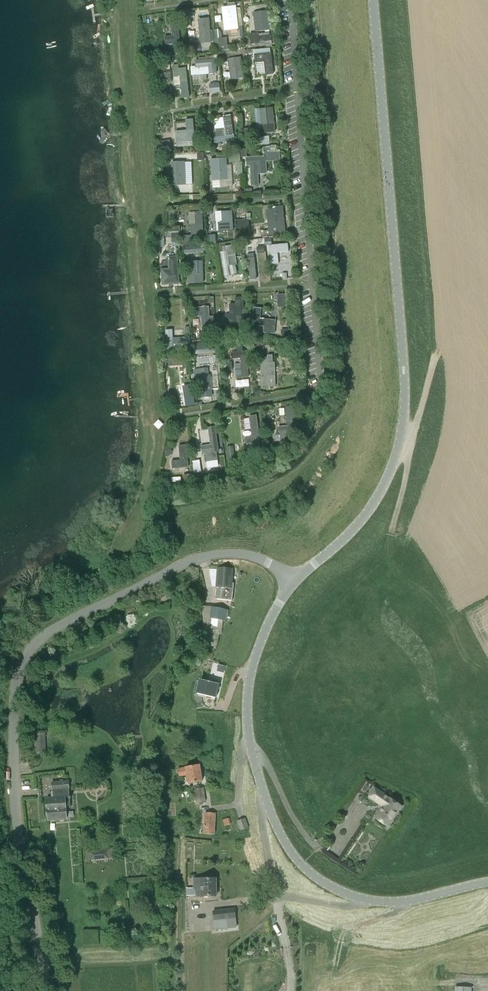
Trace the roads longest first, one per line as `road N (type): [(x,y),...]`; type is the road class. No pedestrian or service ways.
road 1 (unclassified): [(37,990),(38,933),(15,799),(14,700),(27,655),(60,625),(204,557),(252,557),(293,583)]
road 2 (tertiary): [(293,583),(364,520),(404,423),(372,0)]
road 3 (tertiary): [(487,882),(373,901),(323,882),(286,844),(253,757),(248,694),(259,646),(293,583)]
road 4 (track): [(431,371),(401,0)]

